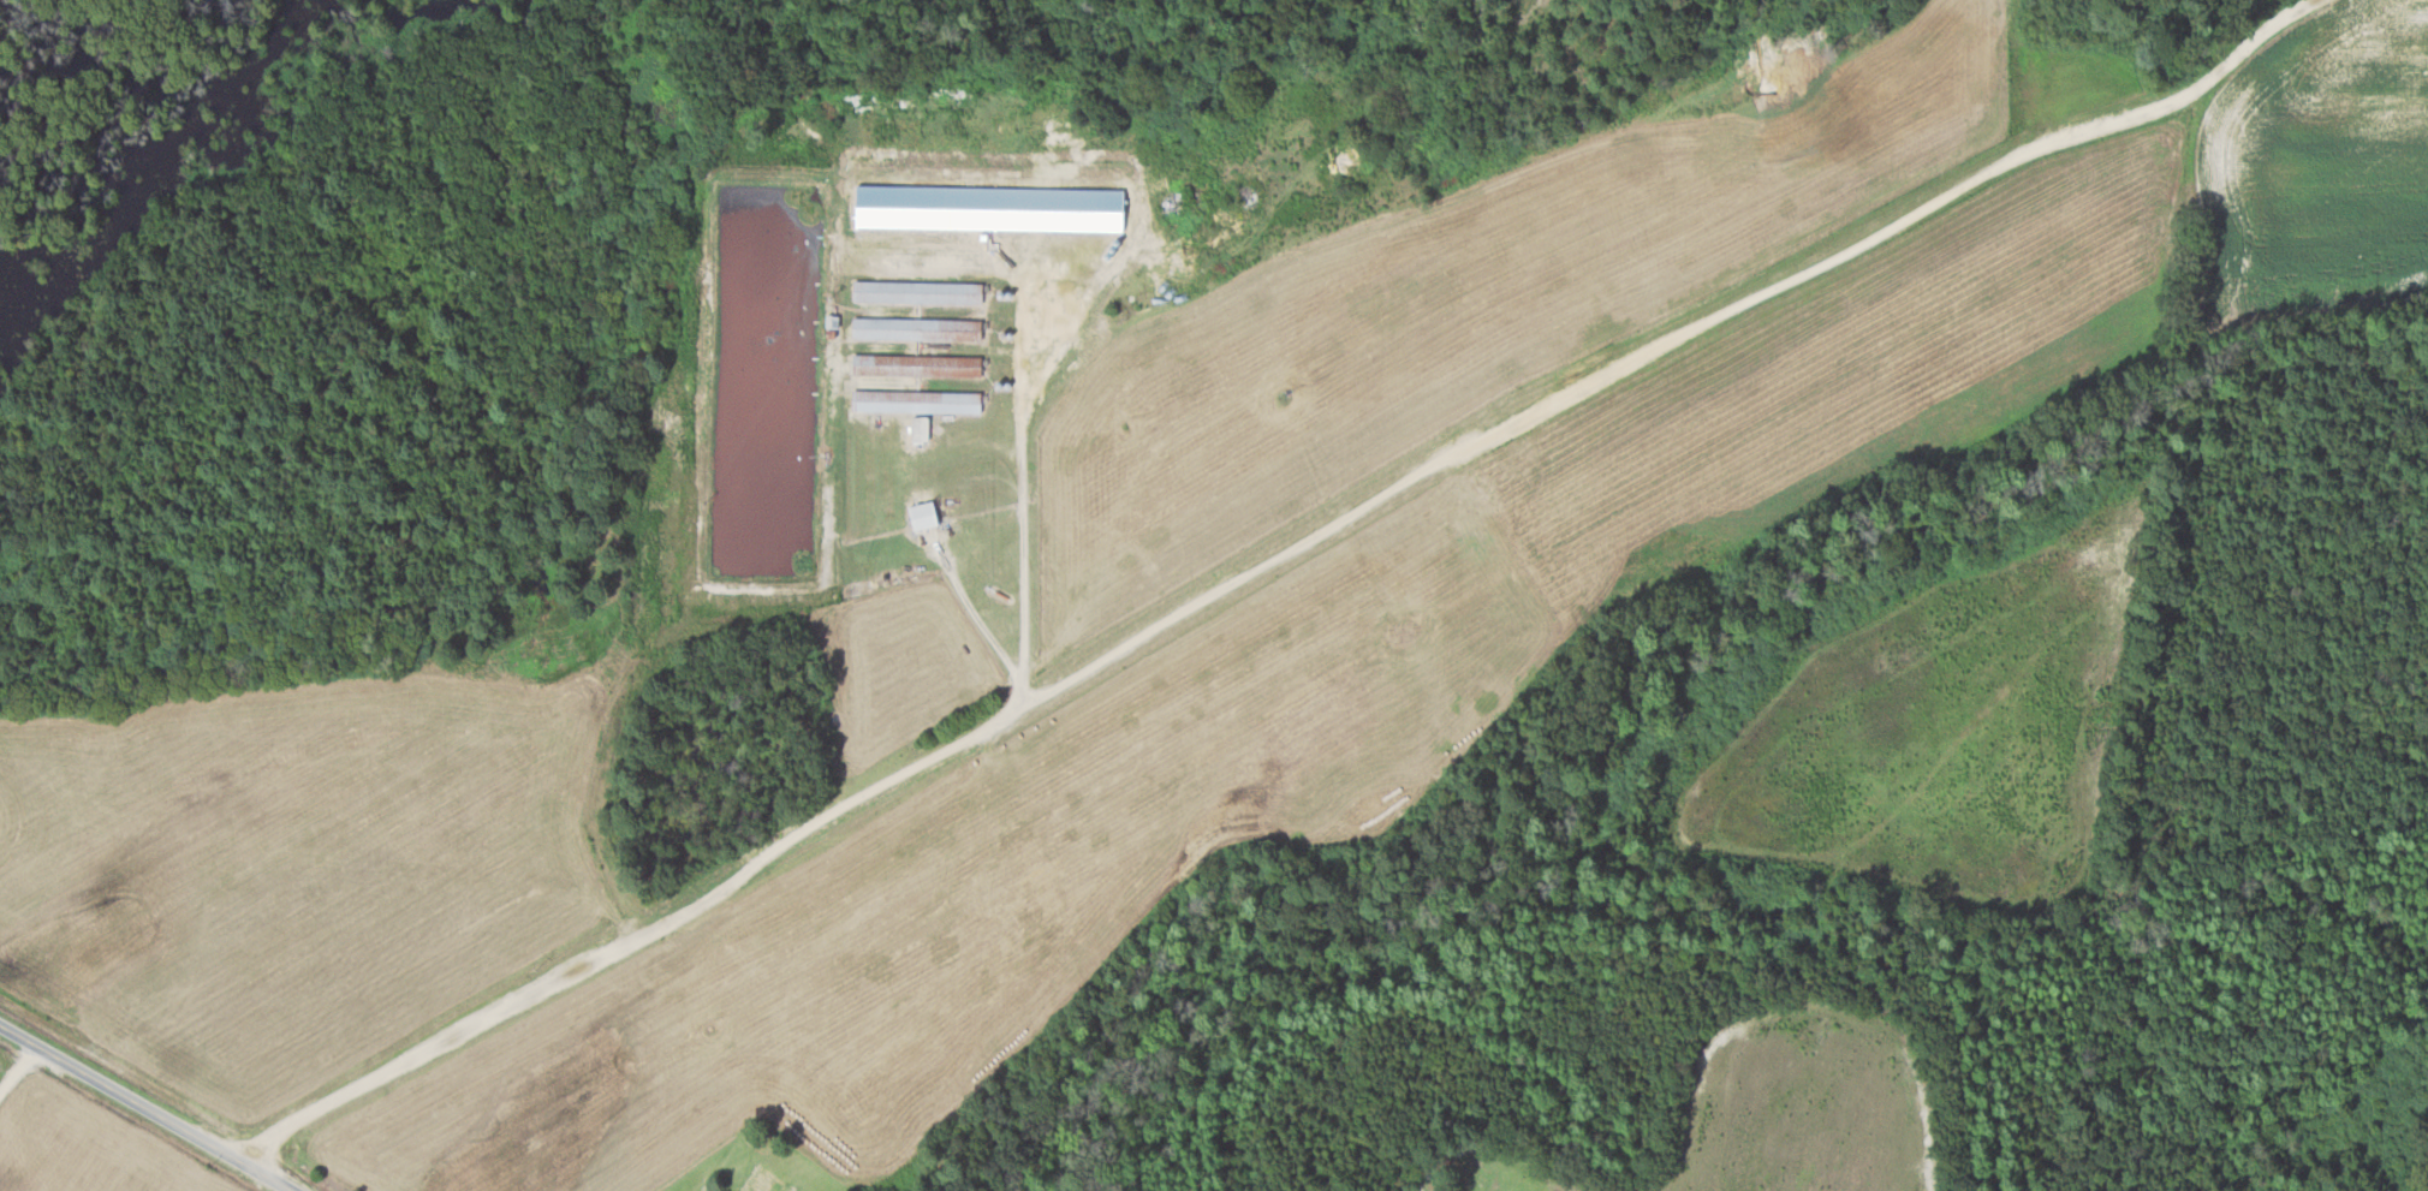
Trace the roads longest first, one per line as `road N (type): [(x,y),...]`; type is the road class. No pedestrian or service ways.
road 1 (residential): [(288,1190),(0,1031)]

